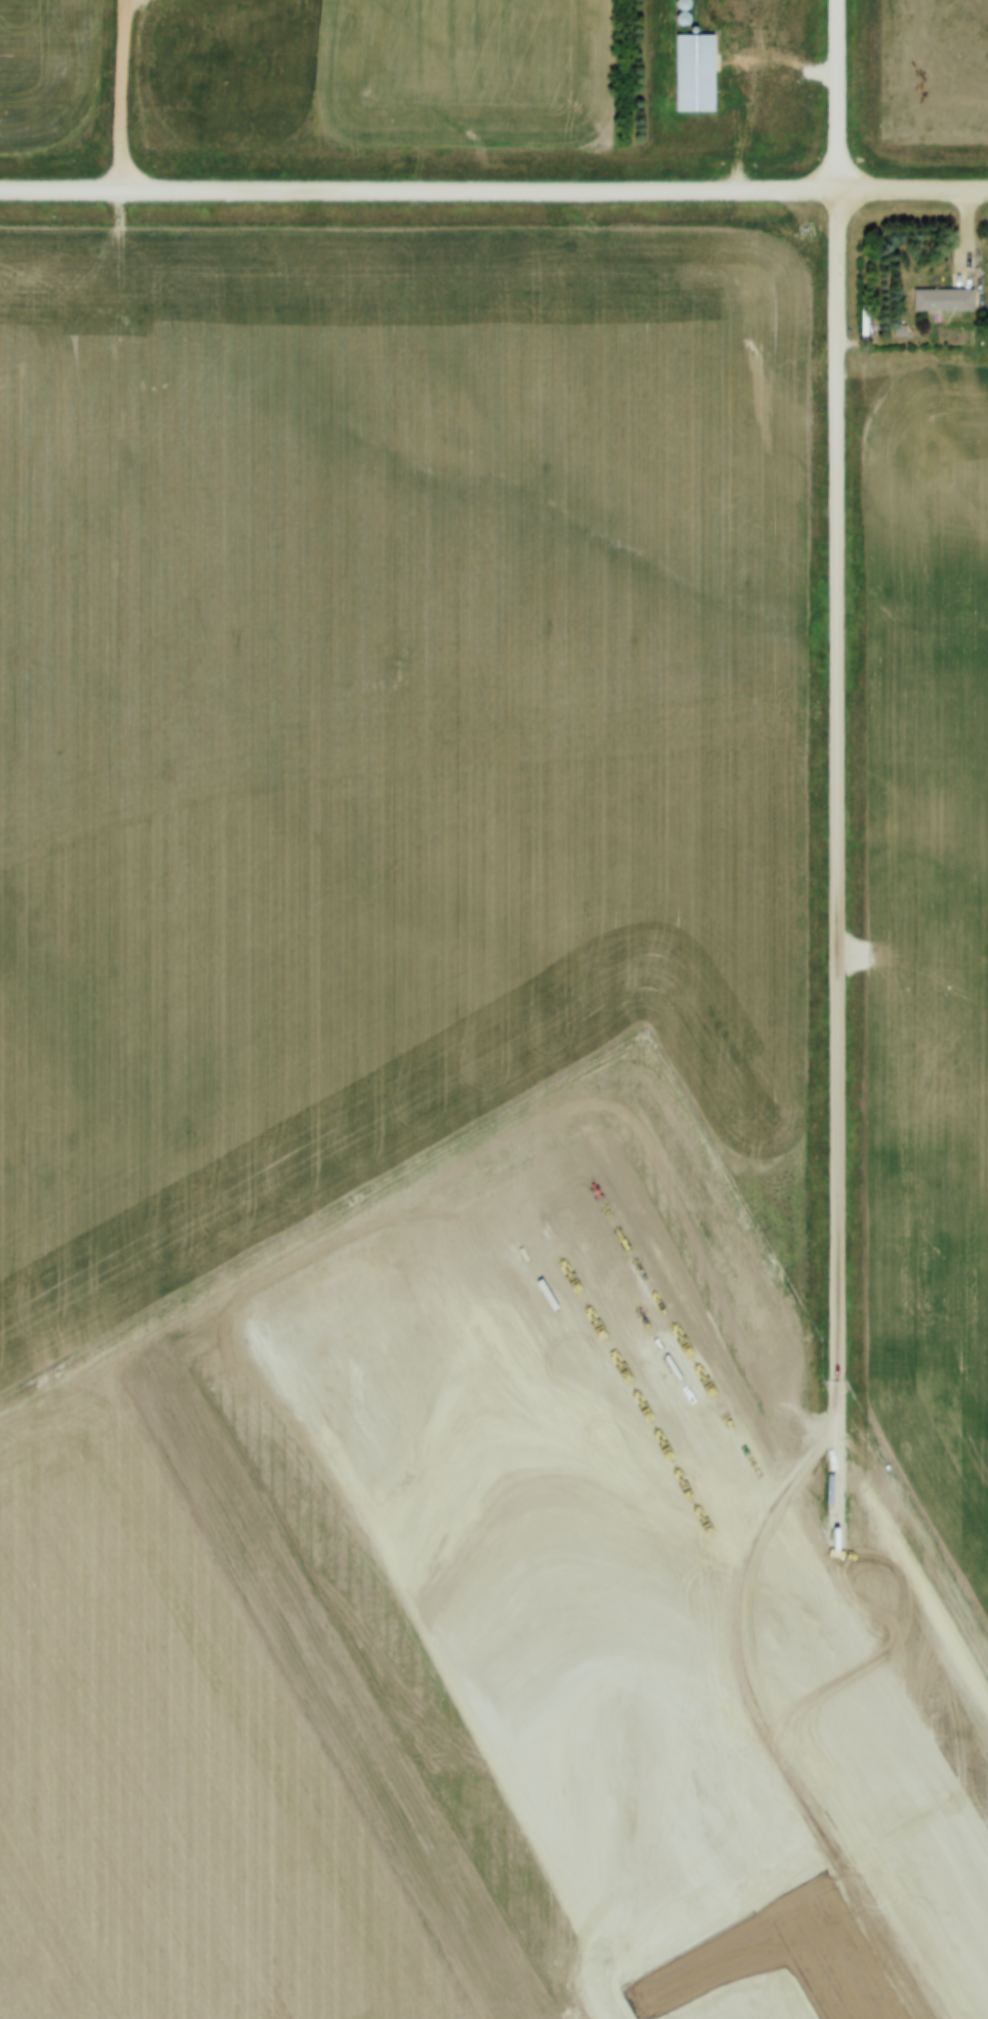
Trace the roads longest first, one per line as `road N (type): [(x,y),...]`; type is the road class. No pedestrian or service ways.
road 1 (track): [(824,1551),(837,181)]
road 2 (residential): [(987,181),(0,181)]
road 3 (residential): [(837,181),(835,0)]

